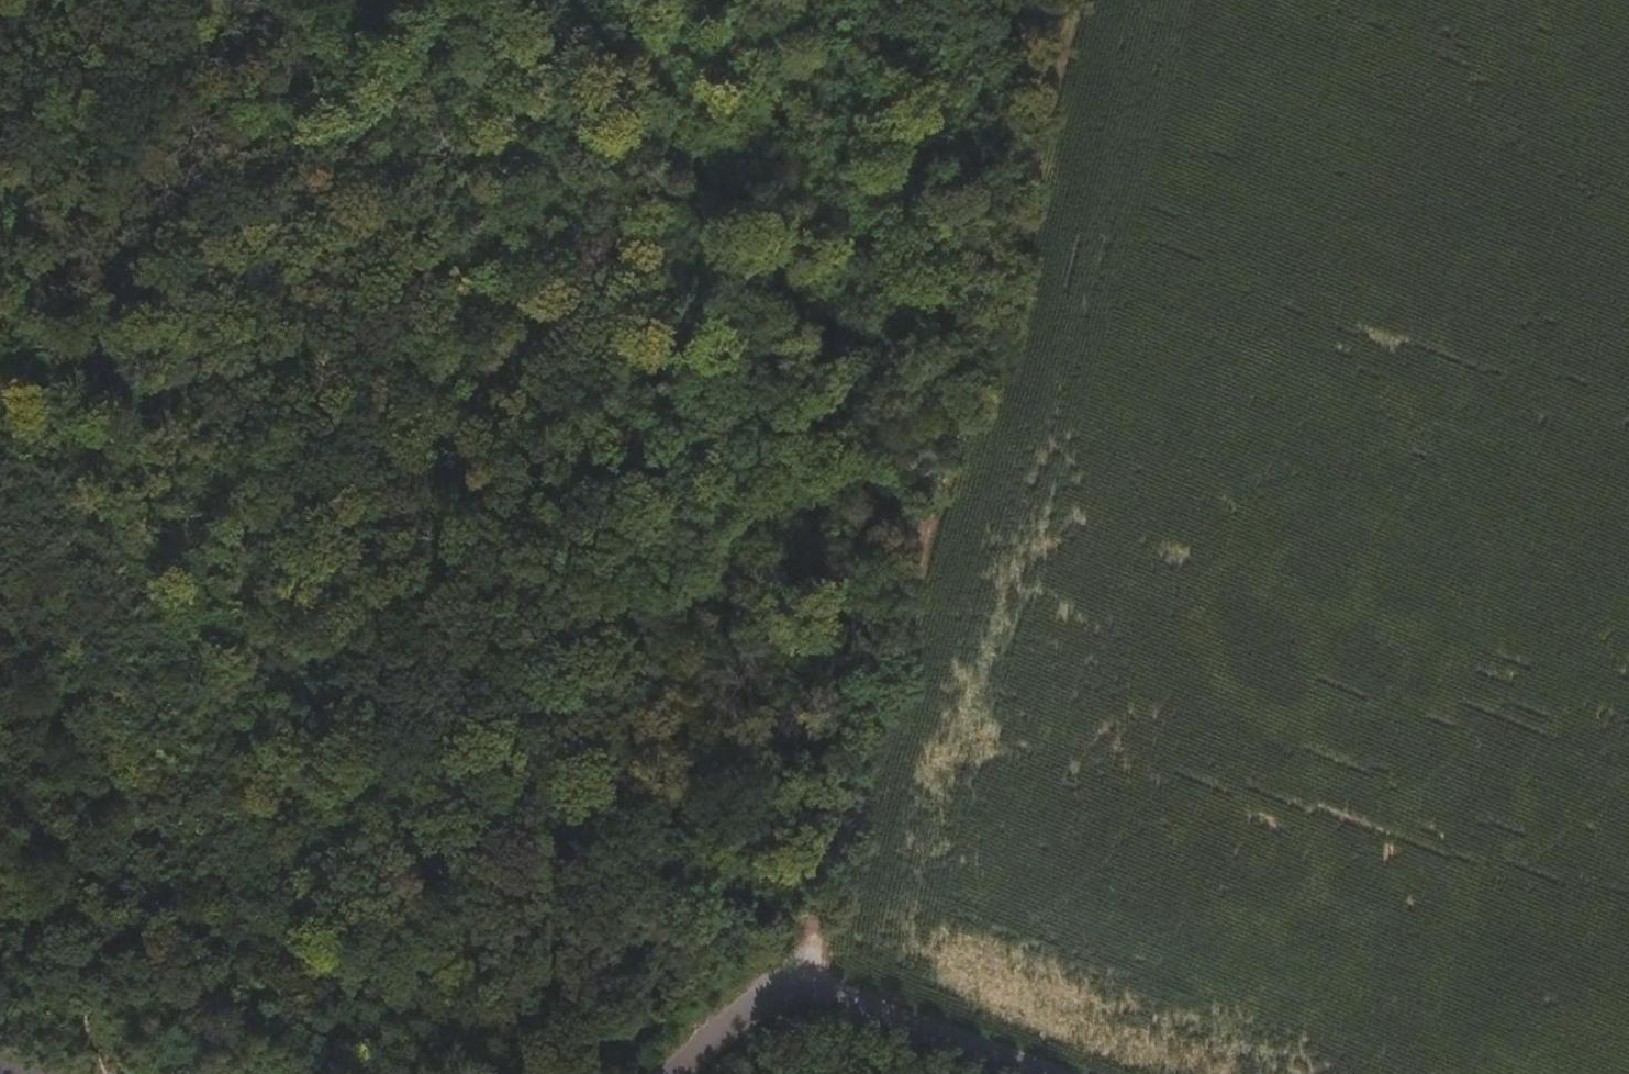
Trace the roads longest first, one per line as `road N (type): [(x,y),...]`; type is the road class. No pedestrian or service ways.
road 1 (track): [(1064,0),(818,980)]
road 2 (track): [(818,980),(1051,1073)]
road 3 (track): [(818,980),(674,1073)]

